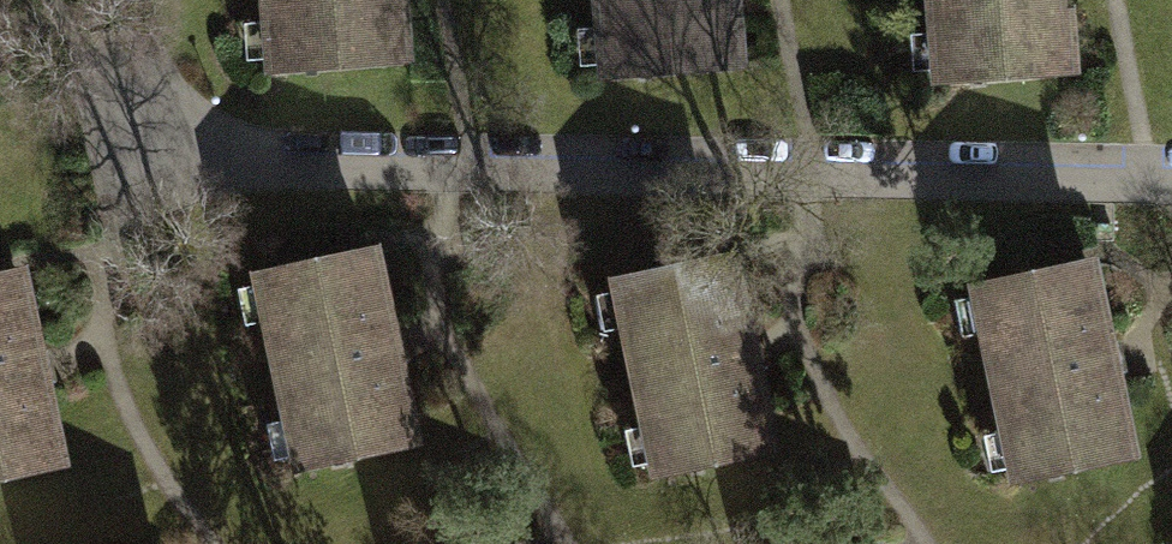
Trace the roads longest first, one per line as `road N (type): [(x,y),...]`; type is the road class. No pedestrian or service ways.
road 1 (residential): [(1171,169),(121,155)]

